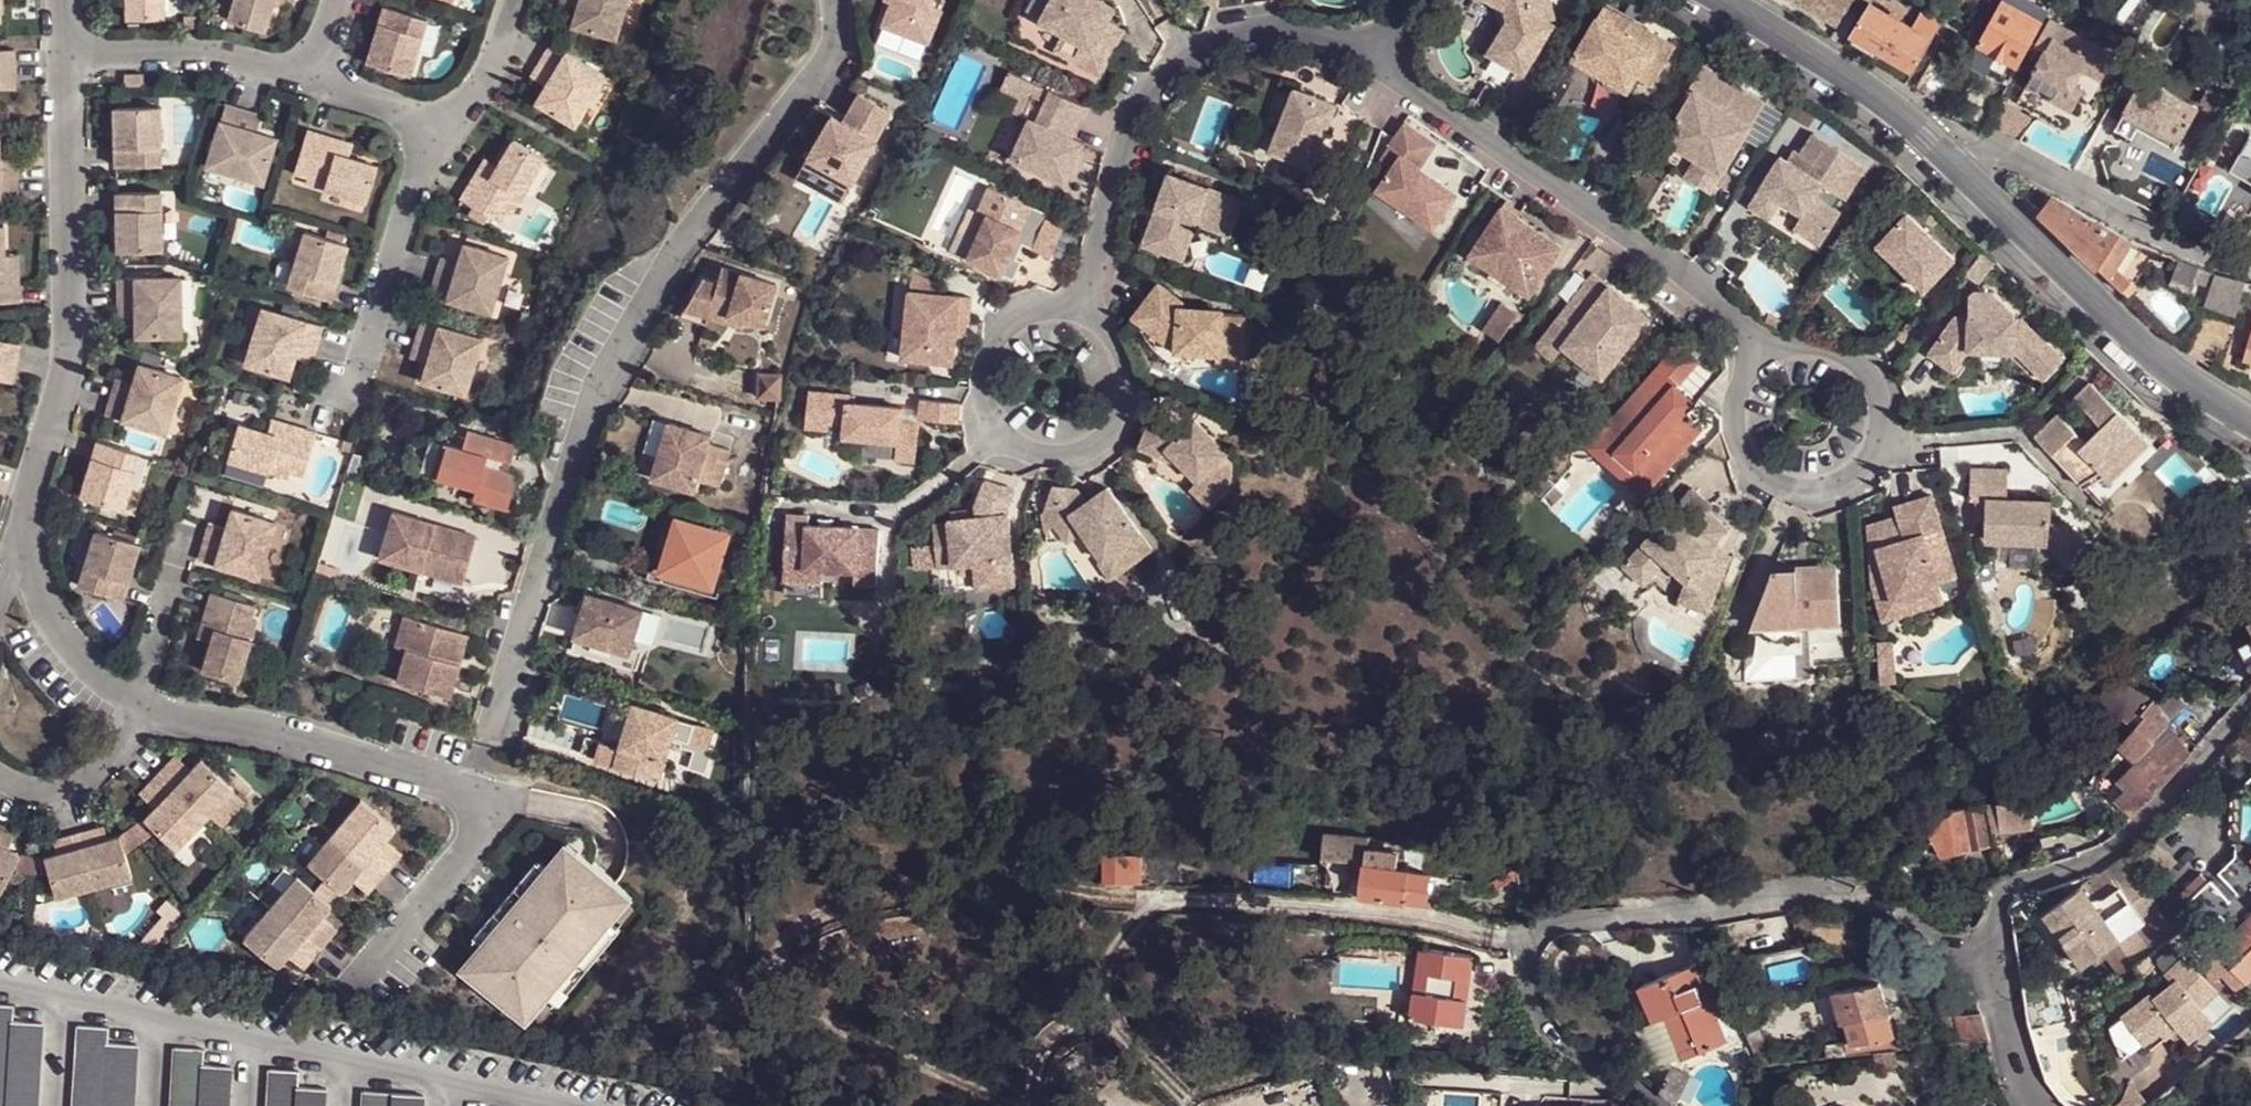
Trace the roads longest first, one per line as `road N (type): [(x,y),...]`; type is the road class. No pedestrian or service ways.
road 1 (residential): [(836,0),(839,34),(827,64),(683,246),(599,397),(496,718)]
road 2 (residential): [(1656,1105),(1549,1034),(1527,995),(1530,963),(1548,931),(1826,896),(1862,900),(1907,917),(1972,972),(2000,982)]
road 3 (residential): [(139,706),(277,730),(483,797),(488,818),(363,984)]
road 4 (residential): [(1383,56),(1715,294),(1768,358)]
road 5 (residential): [(1079,316),(1115,176),(1137,119),(1161,86),(1227,42),(1266,36),(1346,43),(1383,56)]
road 6 (residential): [(64,59),(68,353),(21,536)]
road 7 (residential): [(1768,358),(1738,400),(1735,426),(1757,473),(1804,496),(1854,483),(1884,440),(1880,389),(1843,352),(1792,347)]
road 8 (residential): [(1079,316),(1029,318),(988,358),(984,400),(994,423),(1024,451),(1078,454),(1117,424),(1129,384),(1118,347),(1101,329)]
road 9 (residential): [(2250,706),(2109,857),(2008,896),(1996,930),(2000,982)]
road 10 (residential): [(1949,161),(2135,341),(2250,424)]
road 11 (residential): [(1949,161),(2014,156),(2185,247),(2250,265)]
road 12 (residential): [(351,401),(411,198),(443,137)]
road 13 (residential): [(1723,0),(1886,106),(1949,161)]
road 14 (residential): [(315,79),(202,57),(64,59)]
road 15 (residential): [(139,706),(92,673),(54,622),(21,536)]
road 16 (residential): [(0,781),(53,793),(78,786),(104,766),(139,706)]
road 17 (residential): [(443,137),(495,68),(514,0)]
road 18 (residential): [(443,137),(315,79)]
road 19 (residential): [(172,574),(139,706)]
road 20 (residential): [(2000,982),(2034,1105)]

